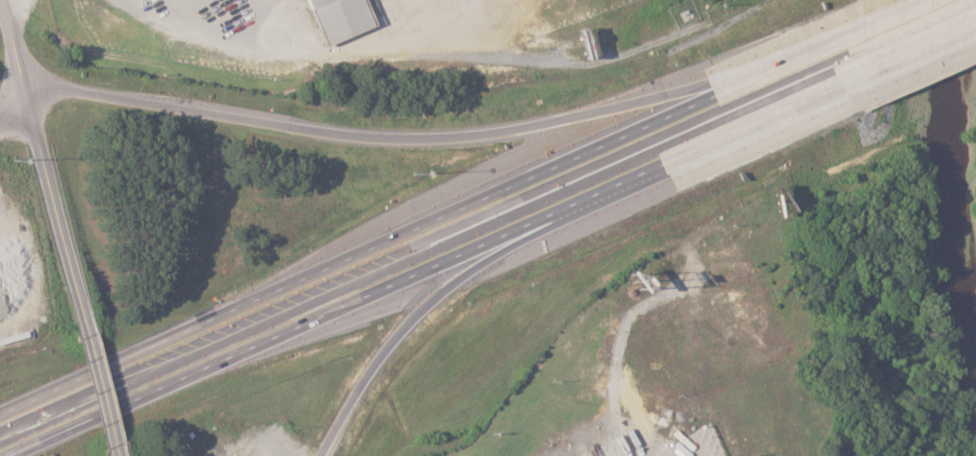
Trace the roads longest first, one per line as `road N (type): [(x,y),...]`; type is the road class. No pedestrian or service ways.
road 1 (motorway): [(851,41),(0,419)]
road 2 (motorway): [(8,455),(854,77)]
road 3 (motorway): [(718,100),(593,133),(499,146),(363,138),(30,79)]
road 4 (motorway): [(330,455),(374,380),(430,307),(594,195)]
road 5 (residential): [(95,330),(10,0)]
road 6 (motorway): [(854,77),(975,24)]
road 7 (residential): [(126,452),(95,330)]

